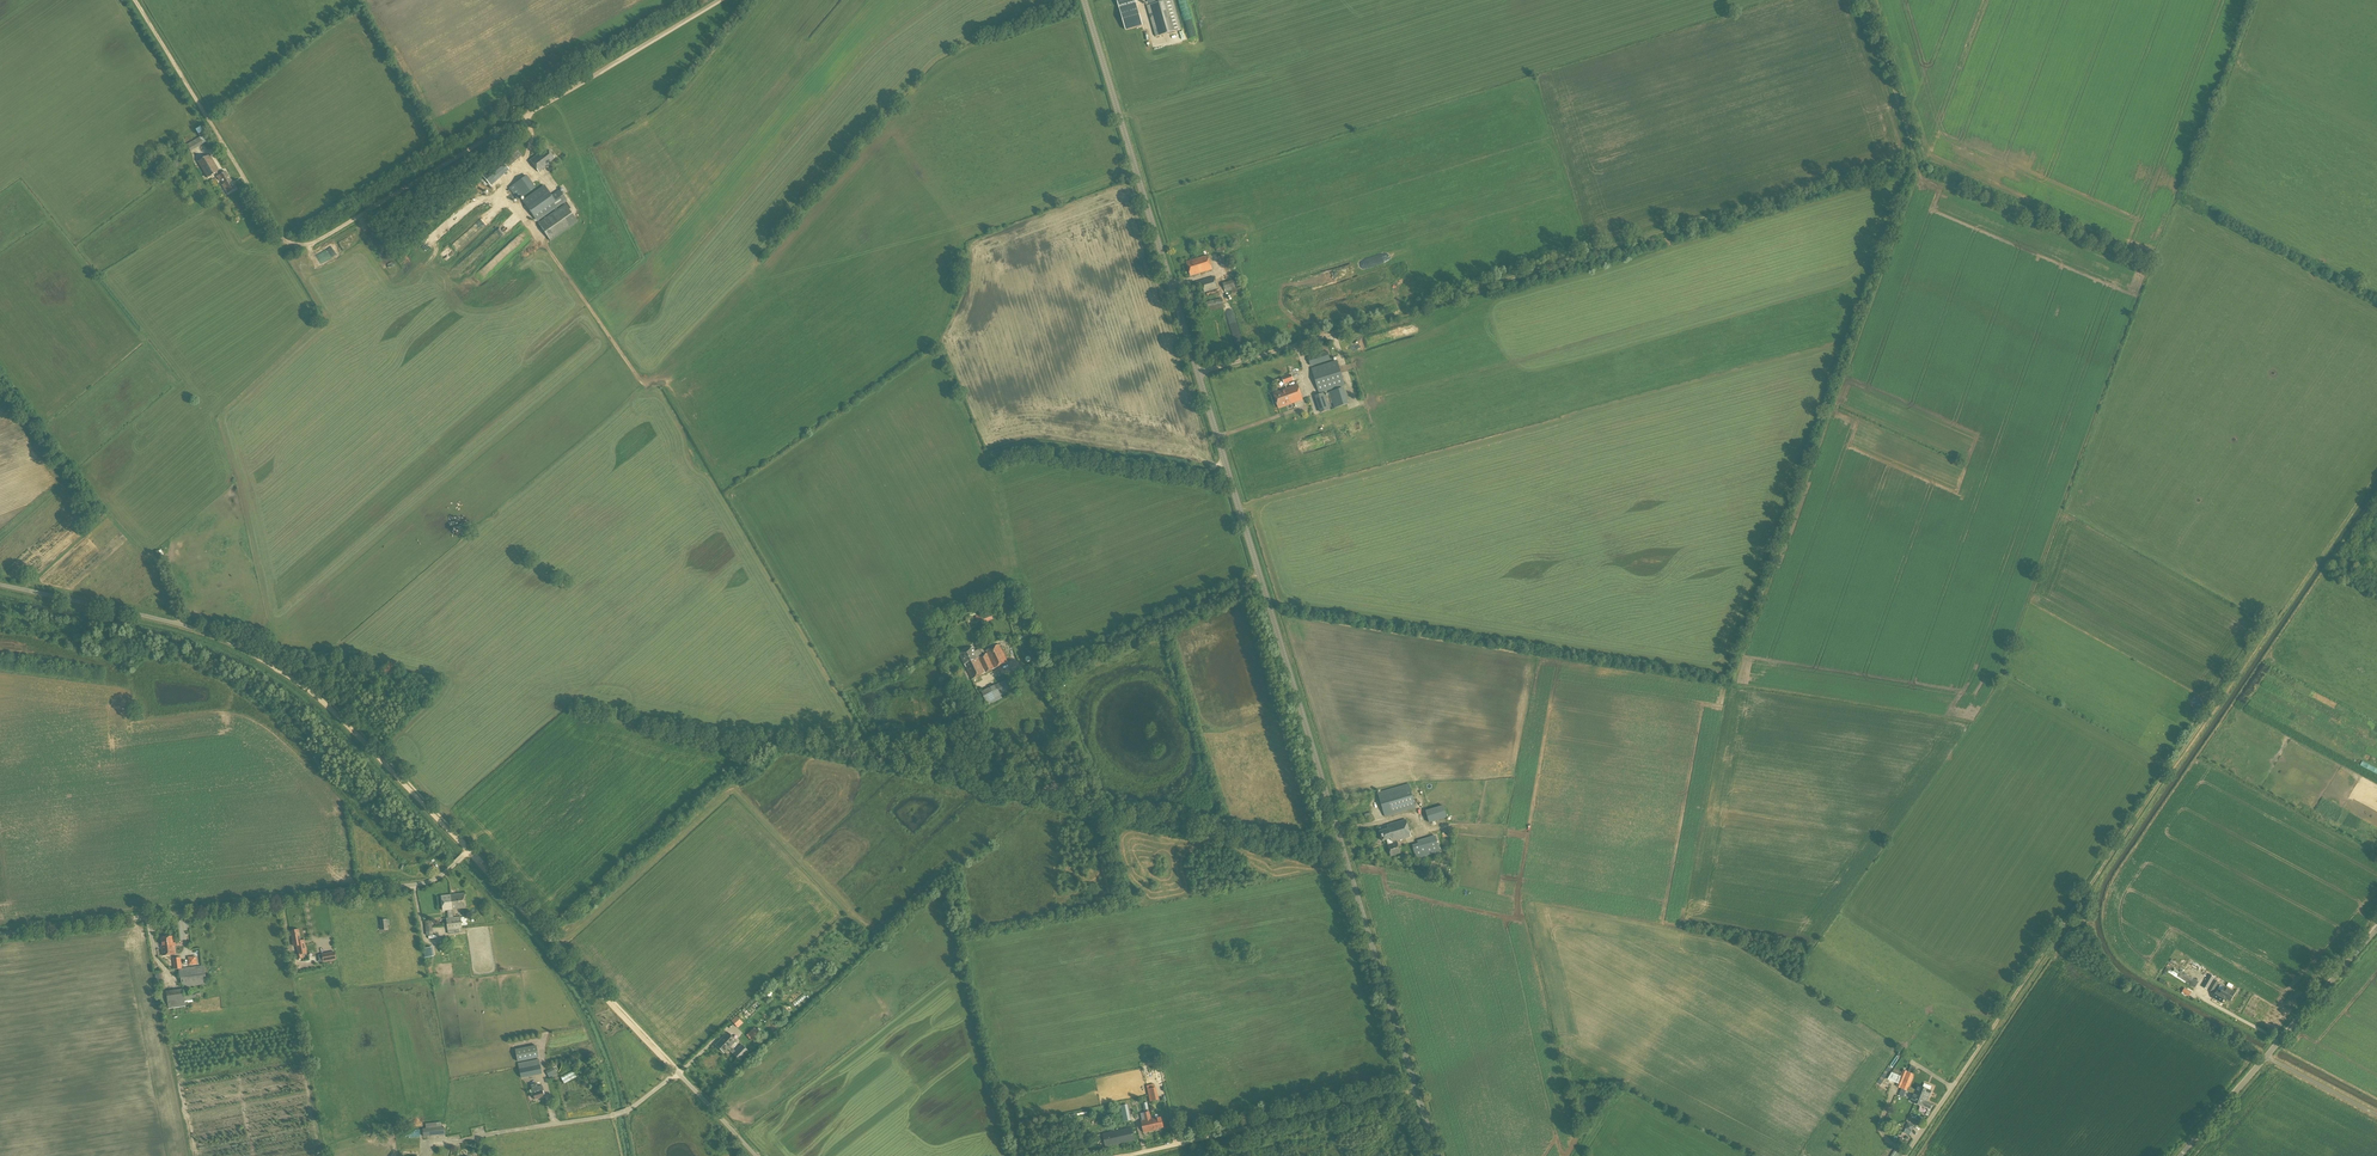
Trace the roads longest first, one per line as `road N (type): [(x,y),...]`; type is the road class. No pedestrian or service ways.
road 1 (unclassified): [(1198,372),(1905,156),(1910,137),(1867,0)]
road 2 (tertiary): [(1437,1155),(1198,372)]
road 3 (track): [(135,0),(283,241),(298,248),(527,116)]
road 4 (unclassified): [(468,851),(329,706),(252,653),(195,629),(0,584)]
road 5 (track): [(2268,623),(1959,1078)]
road 6 (unclassified): [(0,933),(424,883),(468,851)]
road 7 (tertiary): [(1198,372),(1084,0)]
road 8 (unclassified): [(677,1073),(468,851)]
road 9 (unclassified): [(2179,1155),(2376,928)]
road 10 (track): [(1180,1144),(1417,1089)]
road 11 (unclassified): [(677,1073),(627,1111),(453,1141)]
road 12 (unclassified): [(527,116),(722,0)]

